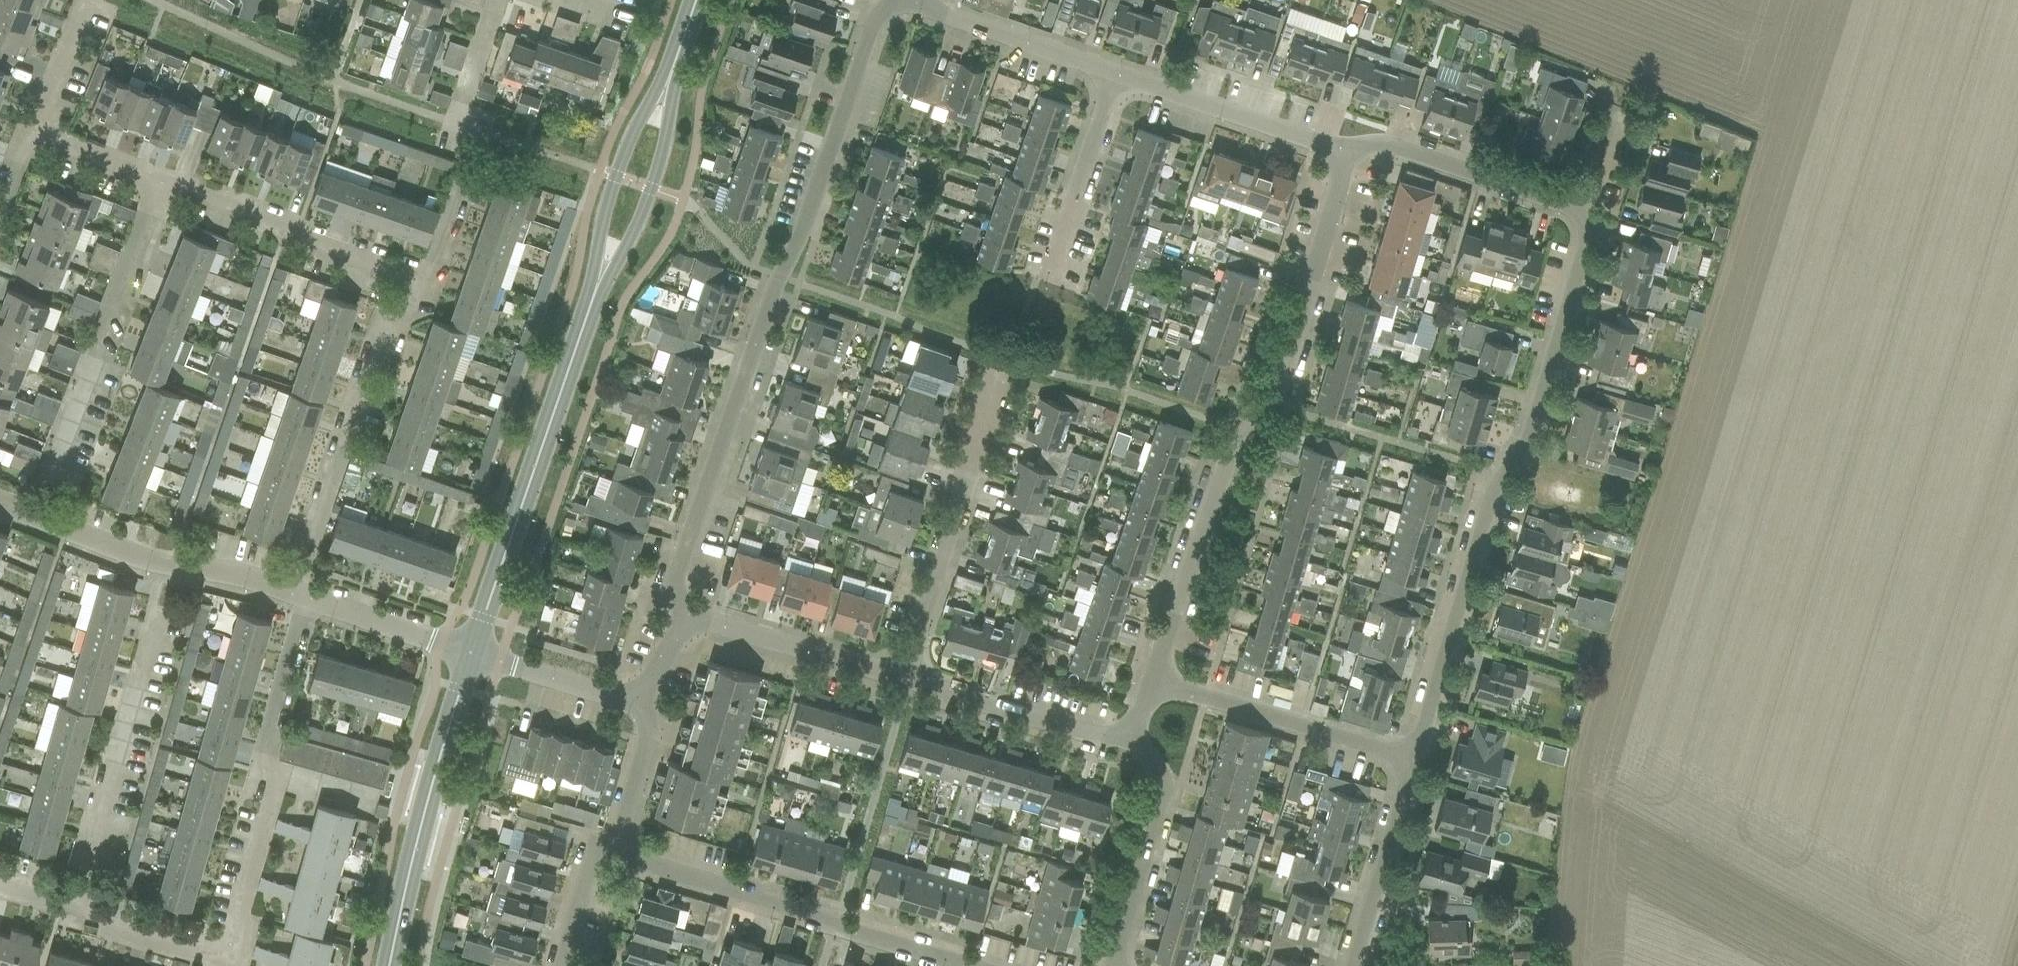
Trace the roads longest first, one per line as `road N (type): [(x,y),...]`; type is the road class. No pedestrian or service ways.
road 1 (residential): [(687,618),(673,591),(777,281),(871,29),(898,0)]
road 2 (residential): [(1152,686),(1231,431),(1288,400),(1302,366),(1302,331),(1345,154)]
road 3 (residential): [(1407,760),(1481,508),(1530,435),(1594,215)]
road 4 (tertiary): [(472,652),(594,294)]
road 5 (residential): [(620,842),(634,859),(962,965)]
road 6 (residential): [(227,951),(268,796),(265,757),(307,600)]
road 7 (residential): [(68,914),(170,568)]
road 8 (residential): [(292,595),(384,331),(406,312),(414,287)]
road 9 (tertiary): [(388,965),(472,652)]
road 10 (residential): [(50,478),(159,188)]
road 11 (residential): [(903,676),(992,401)]
road 12 (residential): [(414,287),(293,240),(285,228),(189,190),(159,188)]
road 13 (residential): [(1407,760),(1152,686)]
road 14 (residential): [(1594,215),(1390,149),(1345,154)]
road 15 (tertiary): [(594,294),(651,192),(667,132),(671,65)]
road 16 (tertiary): [(671,65),(612,178),(594,294)]
road 17 (residential): [(1345,154),(1115,76)]
road 18 (residential): [(1135,739),(1095,736),(903,676)]
road 19 (residential): [(1113,965),(1159,812),(1156,773),(1135,739)]
road 20 (residential): [(903,676),(687,618)]
road 21 (residential): [(1036,277),(1053,255),(1115,76)]
road 22 (residential): [(1350,965),(1407,760)]
road 23 (residential): [(1115,76),(925,0)]
road 24 (residential): [(170,568),(0,505)]
road 25 (residential): [(472,652),(307,600)]
road 26 (residential): [(227,951),(208,957),(68,914)]
road 27 (residential): [(631,701),(472,652)]
road 28 (residential): [(469,153),(471,86),(501,0)]
road 29 (residential): [(620,842),(645,743),(631,701)]
road 30 (residential): [(559,965),(587,862),(620,842)]
road 31 (residential): [(159,188),(27,136)]
road 32 (residential): [(27,136),(82,7)]
road 33 (residential): [(292,595),(239,576),(170,568)]

